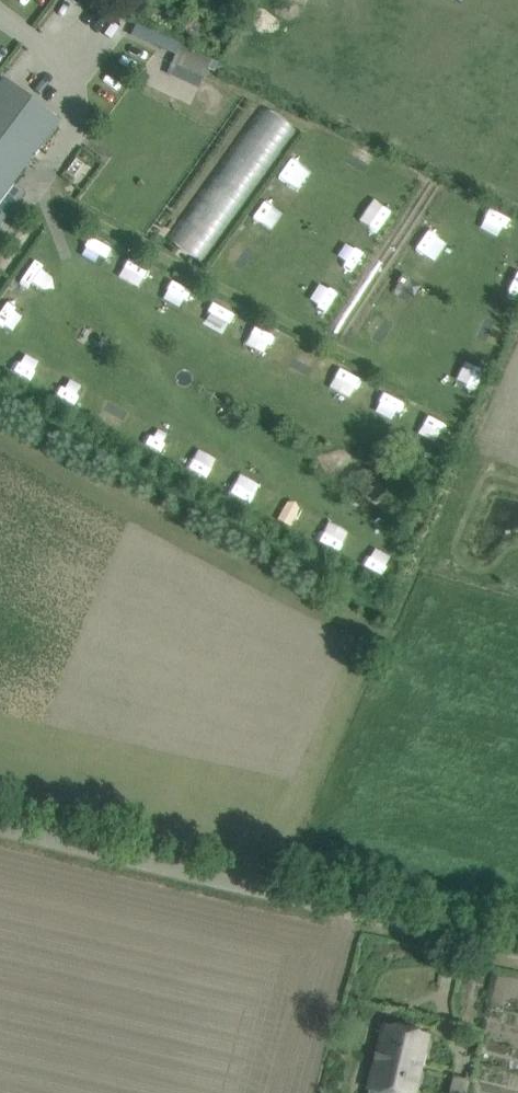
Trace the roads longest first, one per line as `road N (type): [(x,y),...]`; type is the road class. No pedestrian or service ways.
road 1 (residential): [(517,950),(0,828)]

